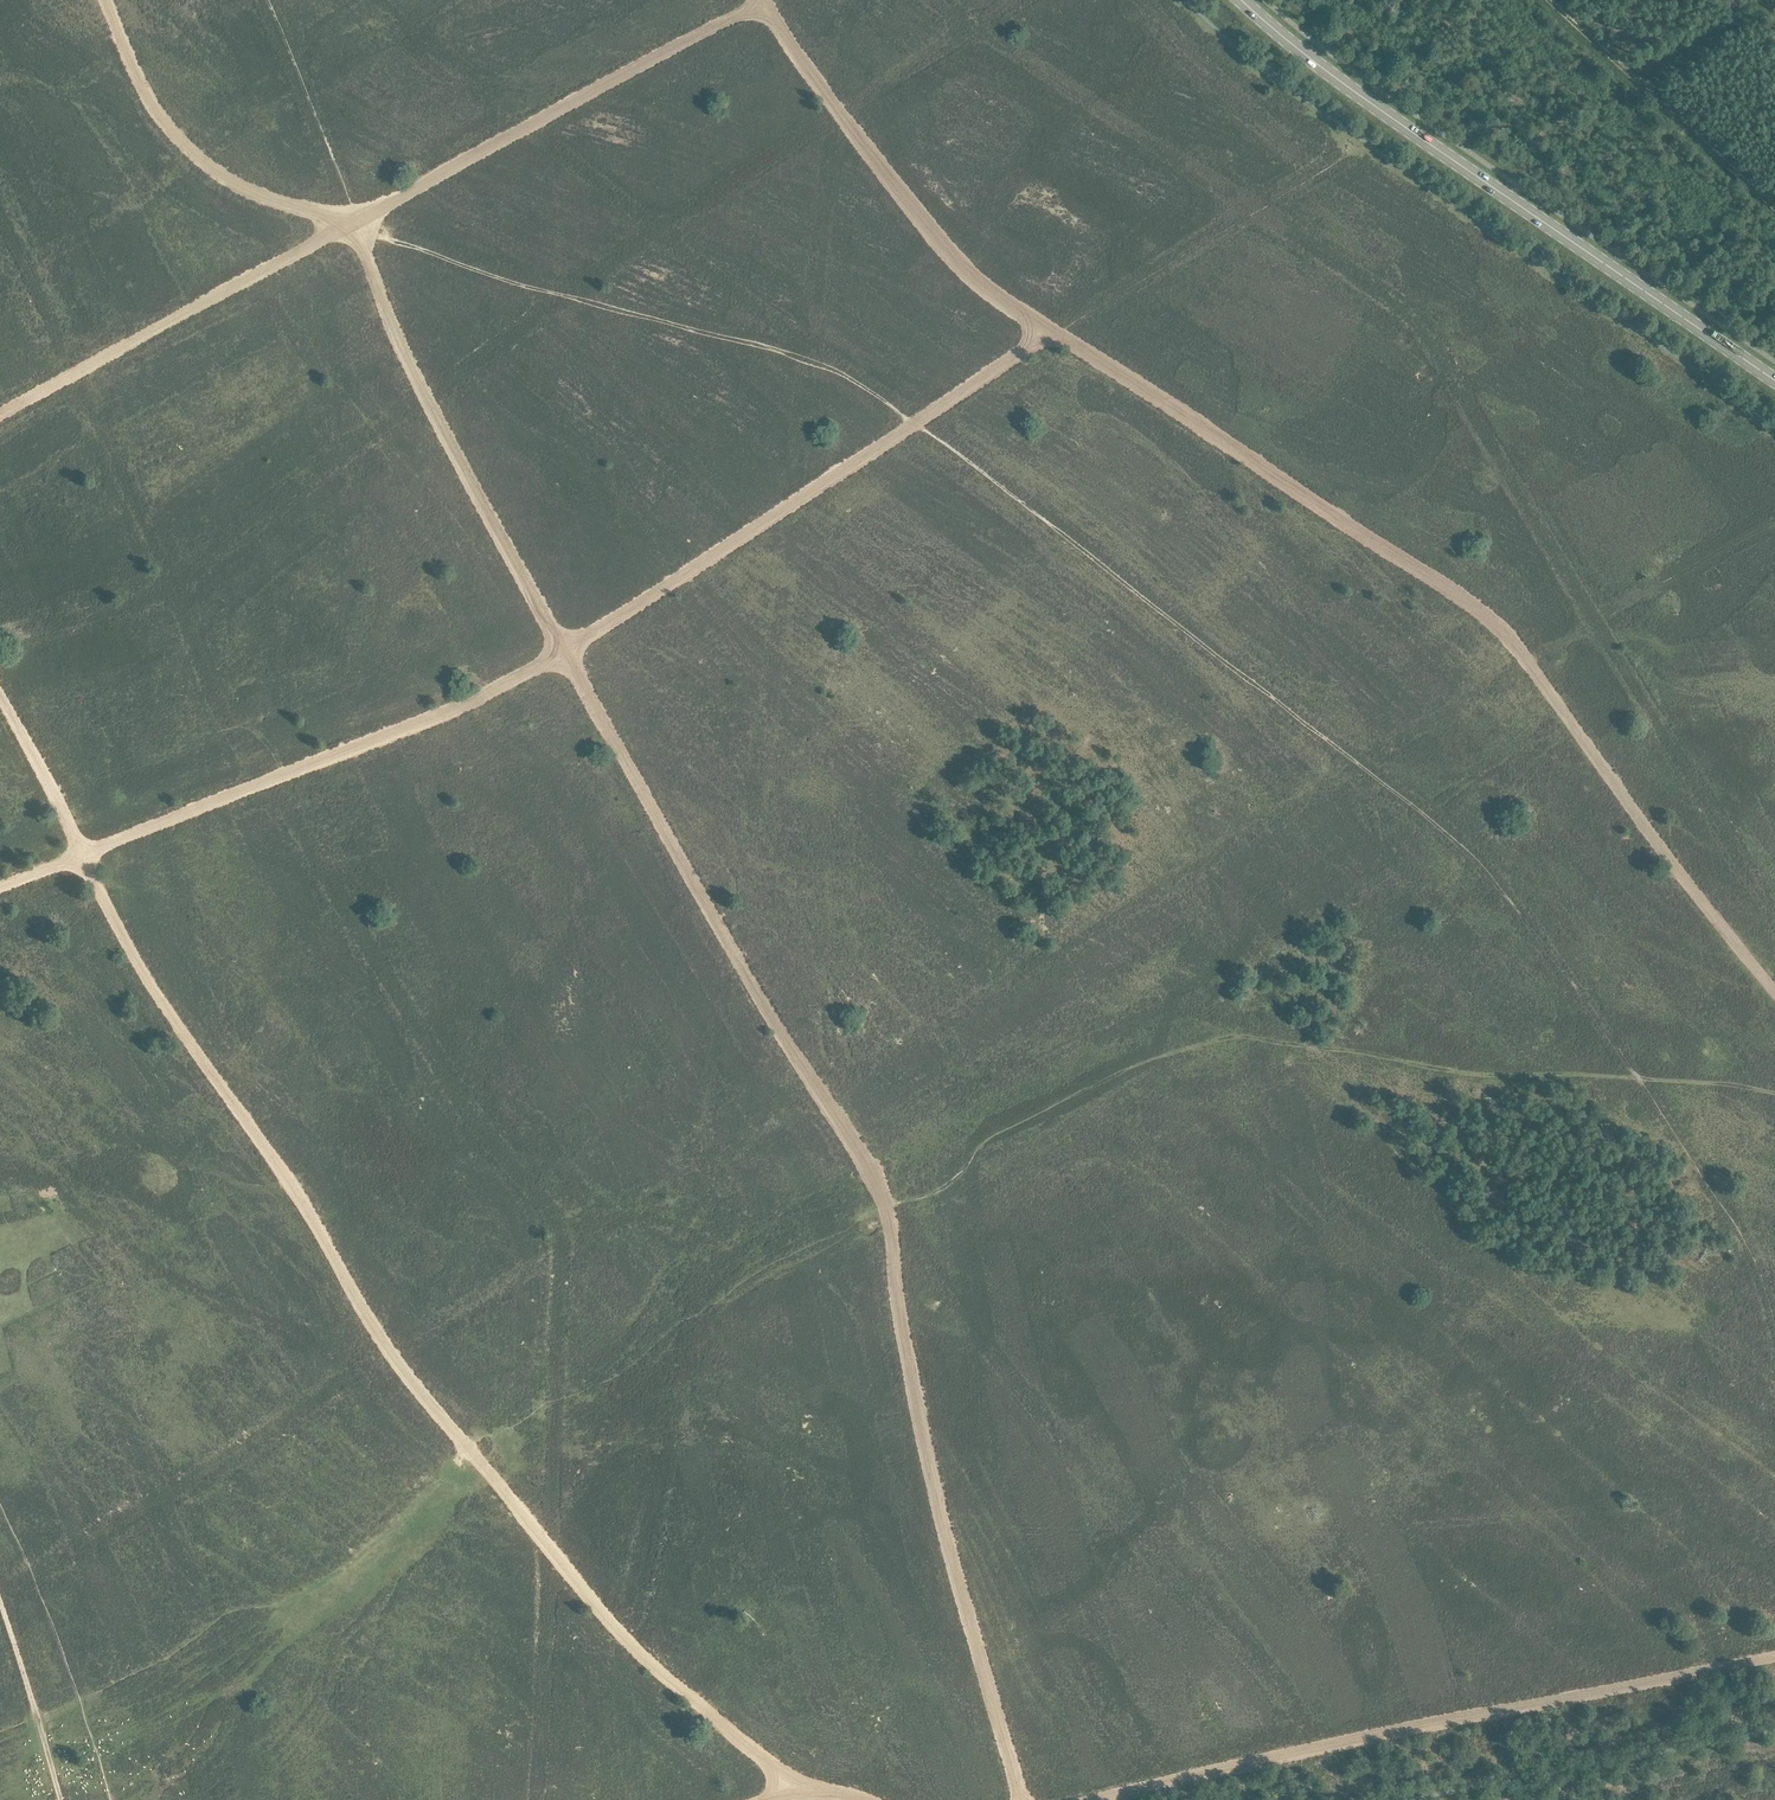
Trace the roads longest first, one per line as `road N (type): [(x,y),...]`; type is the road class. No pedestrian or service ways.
road 1 (track): [(1774,995),(1508,631),(1053,332),(562,651),(887,1203),(945,1525),(1022,1799)]
road 2 (track): [(810,1789),(657,1671),(391,1356),(287,1178),(163,1007),(82,854),(0,887)]
road 3 (track): [(766,0),(346,226),(257,196),(199,161),(153,109),(107,0)]
road 4 (track): [(562,651),(463,704),(82,854),(0,694)]
road 5 (track): [(1093,1799),(1774,1655)]
road 6 (primary): [(1774,379),(1314,63),(1246,0)]
road 7 (track): [(0,414),(346,226),(366,253),(413,369)]
road 8 (track): [(768,5),(800,60),(957,260),(1053,332)]
road 9 (track): [(413,369),(562,651)]
road 10 (track): [(1774,202),(1553,0)]
road 11 (track): [(59,1799),(0,1603)]
road 12 (track): [(1648,86),(1774,1)]

